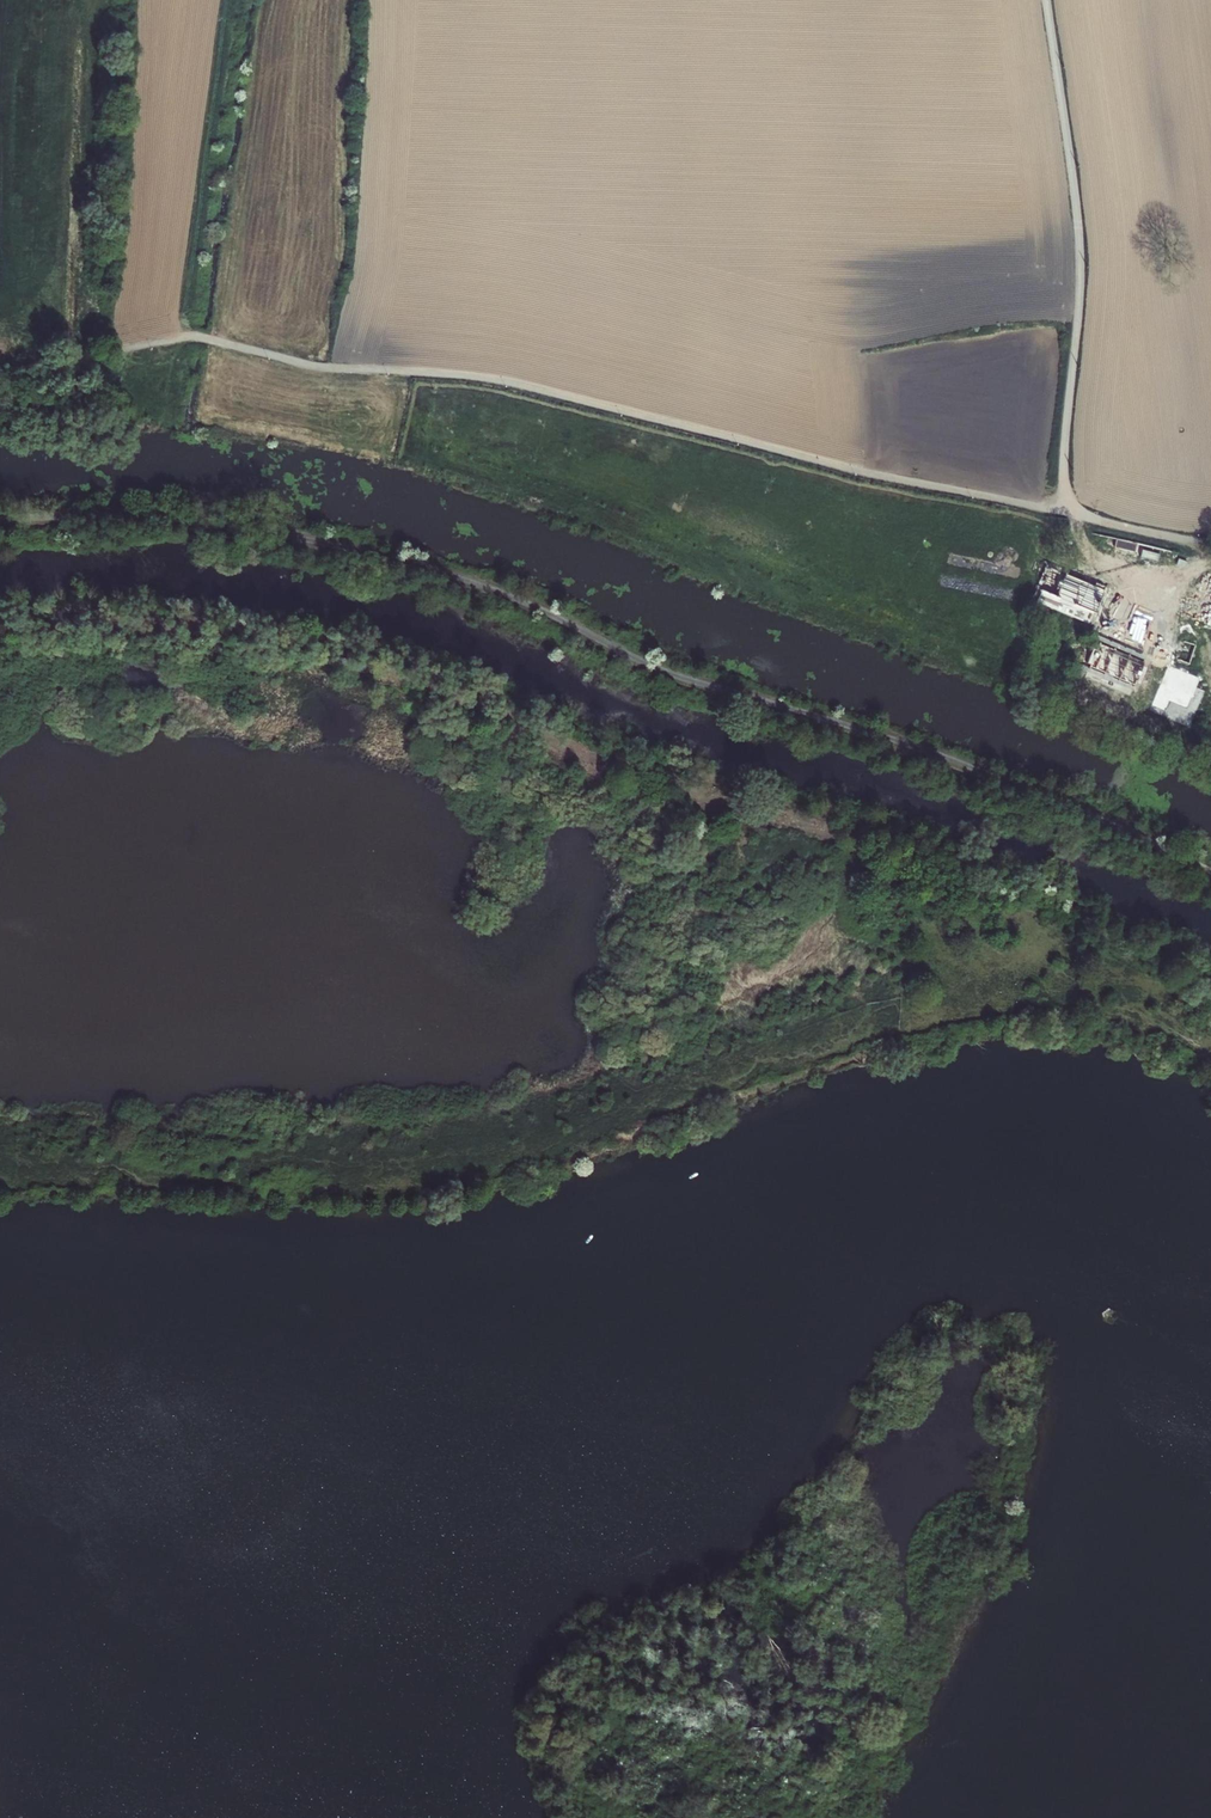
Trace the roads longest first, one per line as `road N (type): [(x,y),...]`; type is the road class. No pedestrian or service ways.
road 1 (unclassified): [(1060,512),(1081,215),(1049,0)]
road 2 (unclassified): [(1060,512),(1210,547)]

